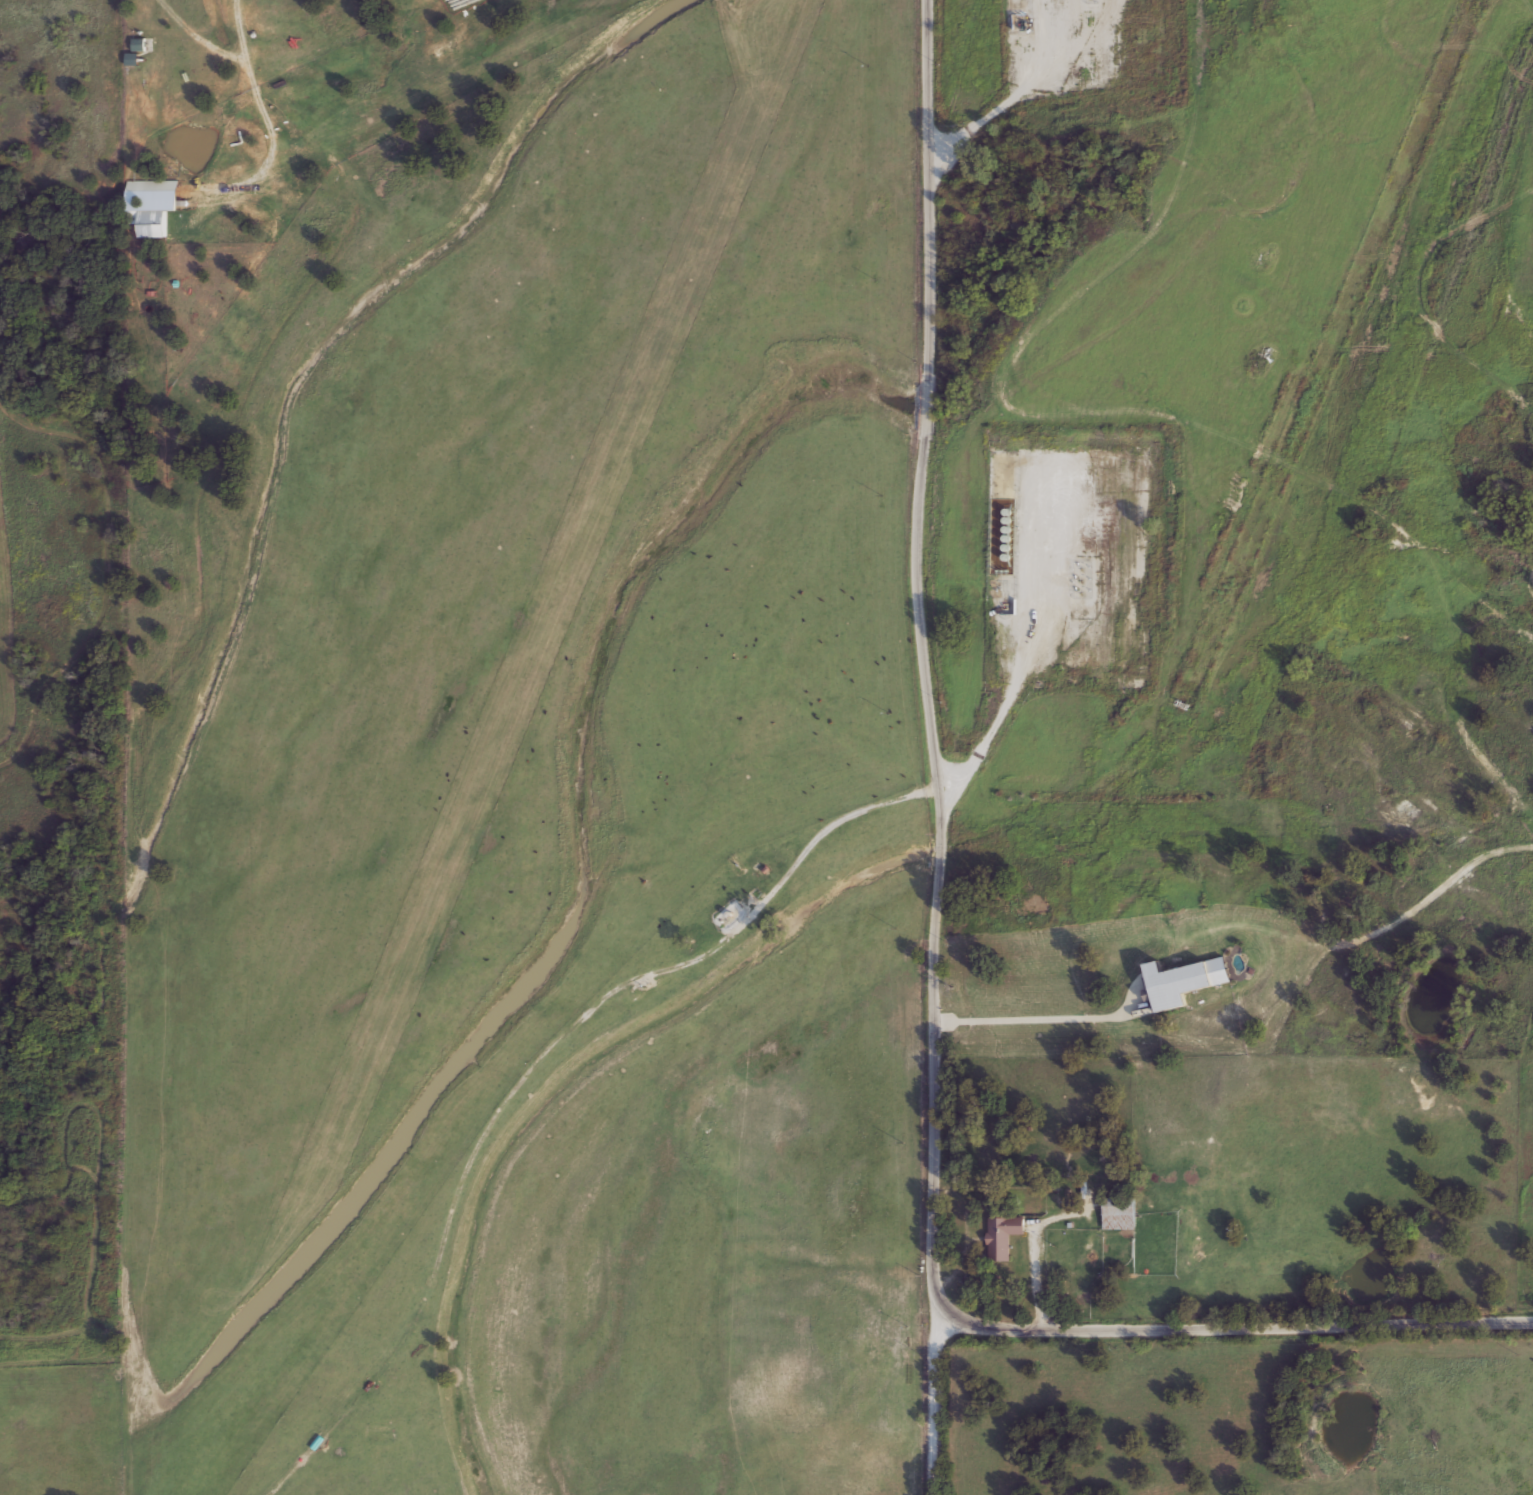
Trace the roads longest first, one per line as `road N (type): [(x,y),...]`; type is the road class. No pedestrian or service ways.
road 1 (residential): [(948,1494),(949,1330),(931,1020),(939,785),(918,576),(930,345),(929,0)]
road 2 (residential): [(1532,1326),(949,1330)]

